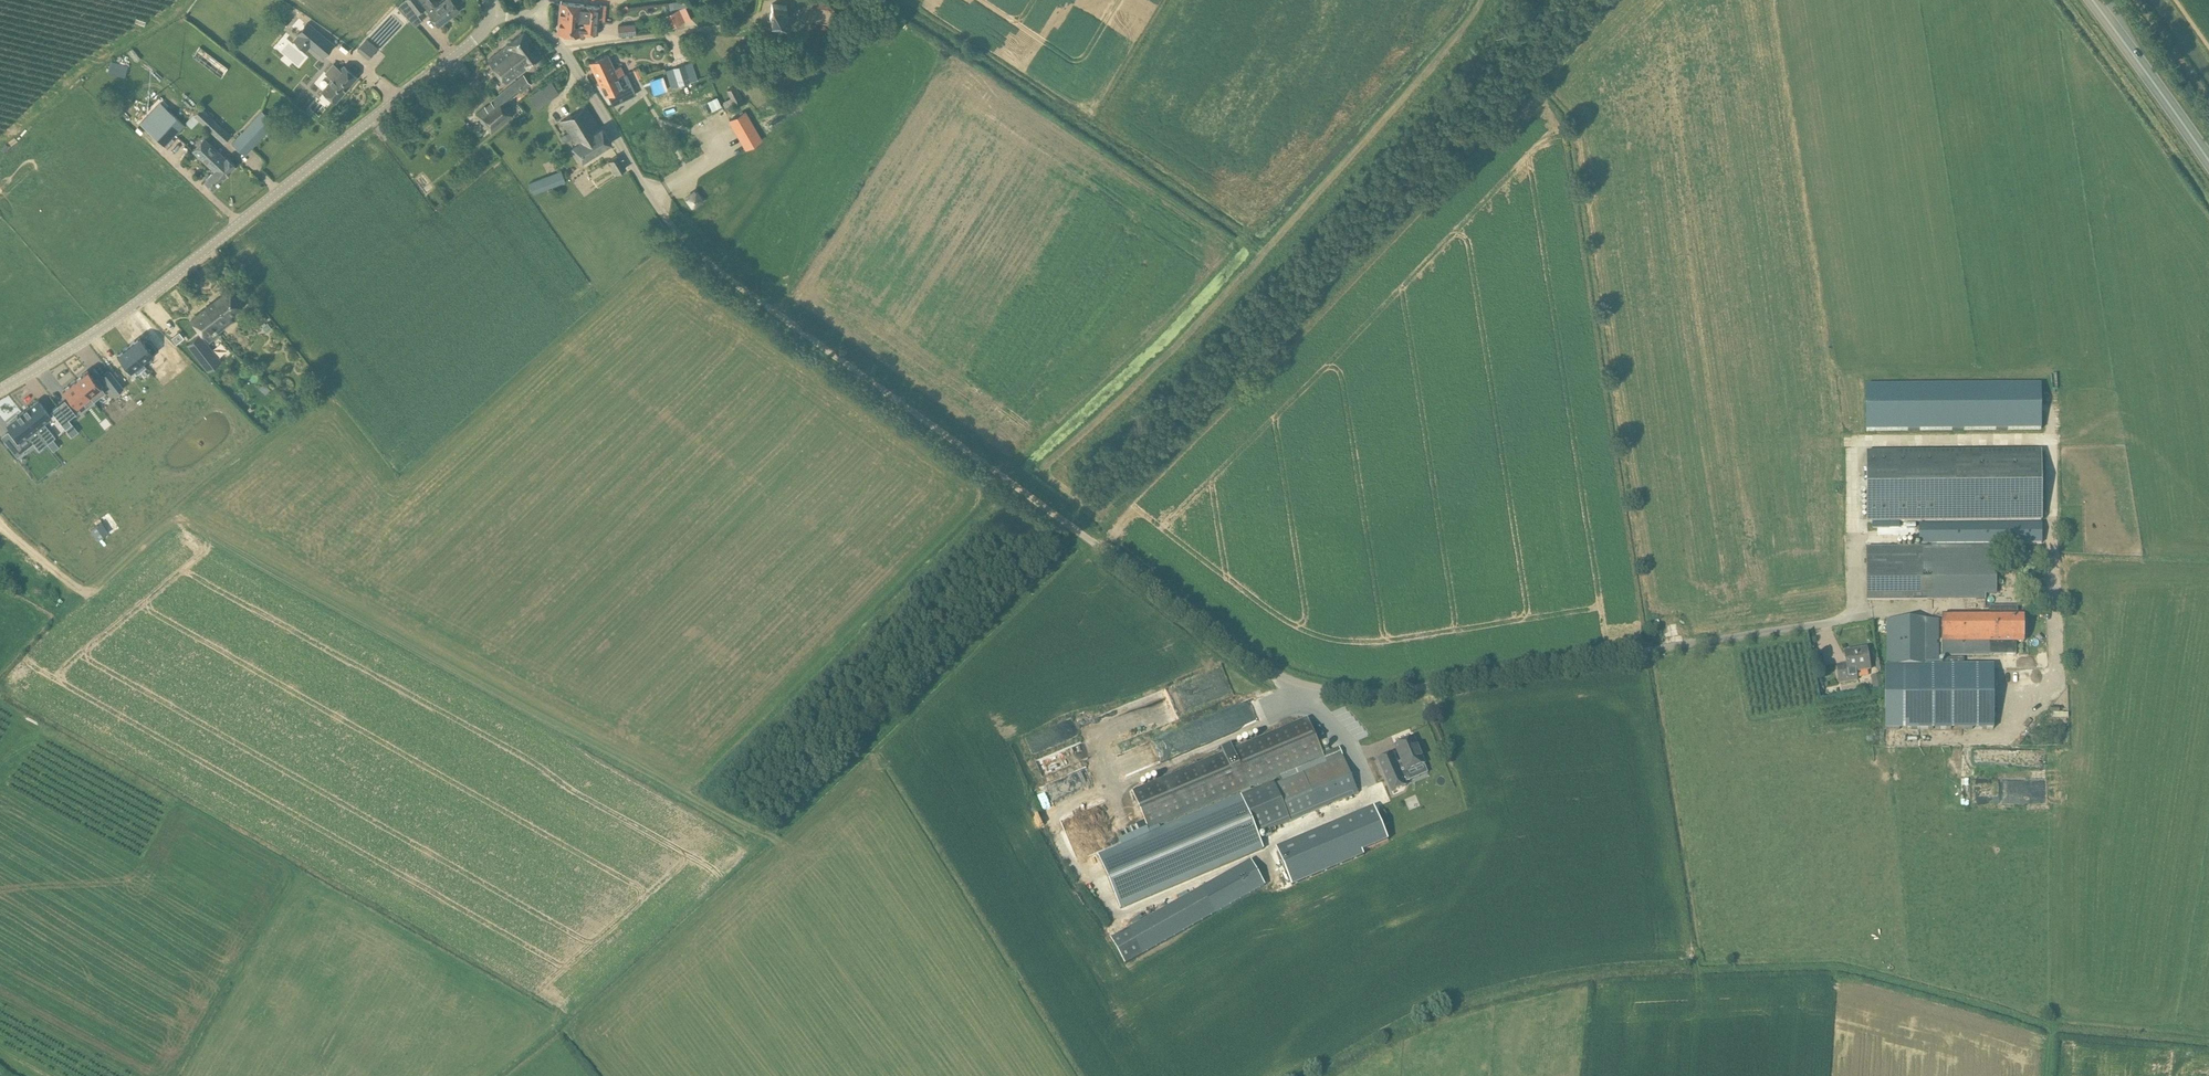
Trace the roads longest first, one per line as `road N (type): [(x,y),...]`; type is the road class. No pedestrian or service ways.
road 1 (unclassified): [(1864,617),(1380,692),(1275,673),(695,252),(570,60),(528,15)]
road 2 (tertiary): [(0,390),(142,301),(484,32),(491,17)]
road 3 (primary): [(2208,161),(2093,0)]

